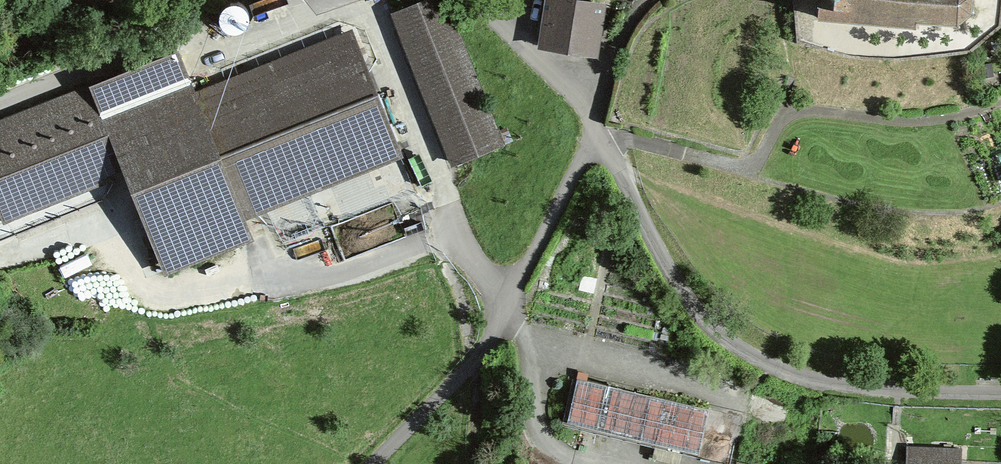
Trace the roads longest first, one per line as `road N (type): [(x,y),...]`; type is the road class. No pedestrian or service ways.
road 1 (unclassified): [(361,463),(487,332),(591,130),(586,109),(477,0)]

